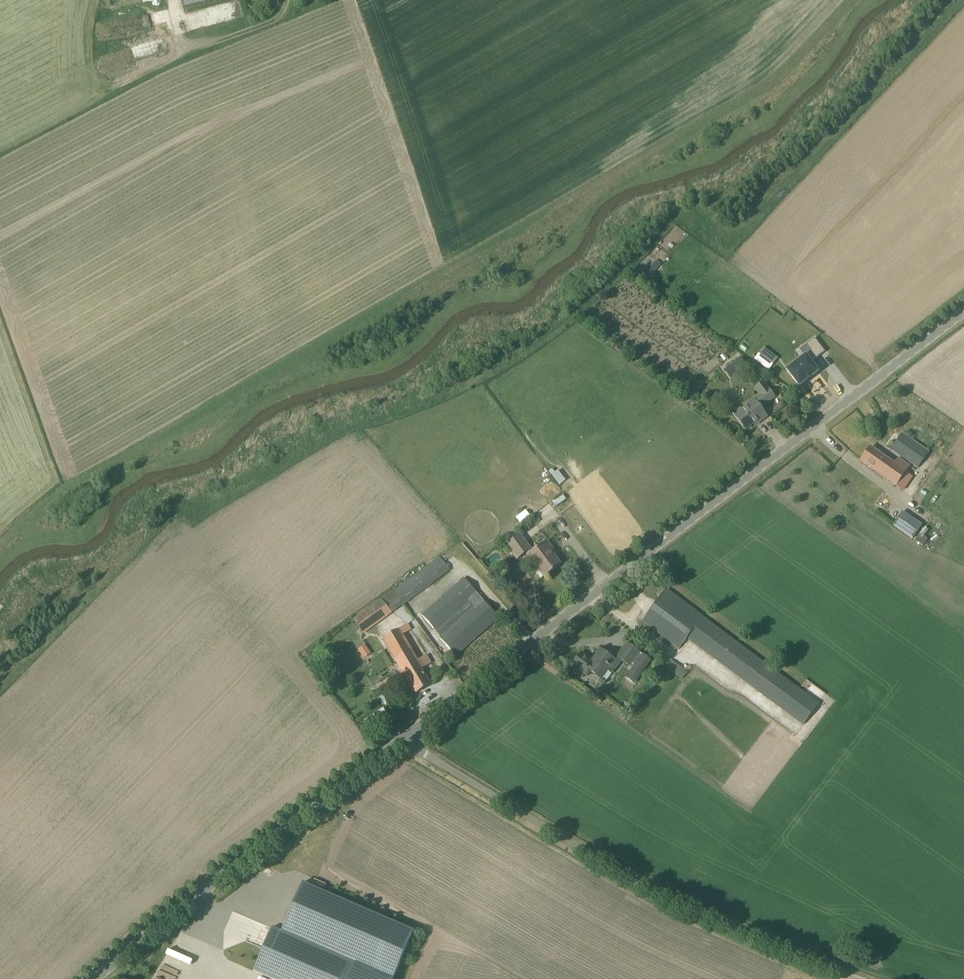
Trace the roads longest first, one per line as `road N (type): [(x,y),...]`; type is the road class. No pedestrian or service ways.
road 1 (tertiary): [(405,738),(963,311)]
road 2 (unclassified): [(856,978),(622,873),(405,738)]
road 3 (tertiary): [(95,978),(405,738)]
road 4 (track): [(321,0),(176,62),(0,154)]

